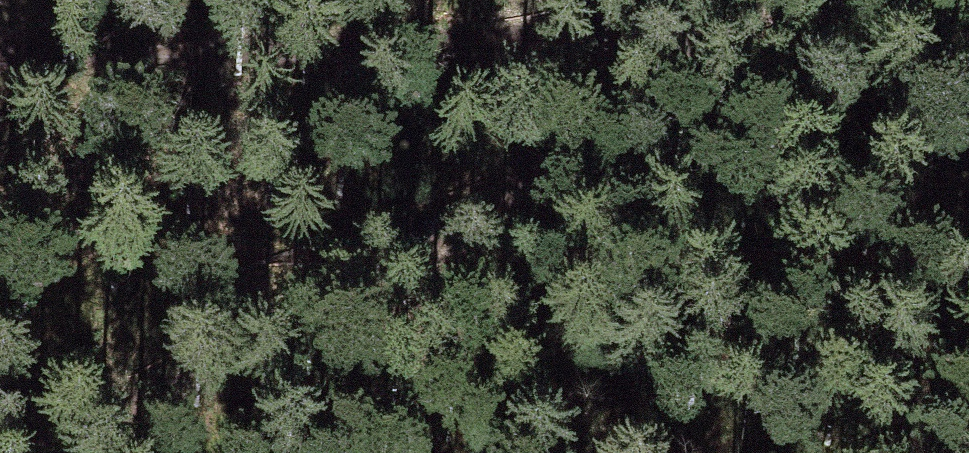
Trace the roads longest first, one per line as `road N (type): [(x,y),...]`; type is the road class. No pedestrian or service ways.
road 1 (track): [(692,34),(594,126),(360,300),(25,452)]
road 2 (track): [(779,0),(692,34),(204,49),(0,44)]

